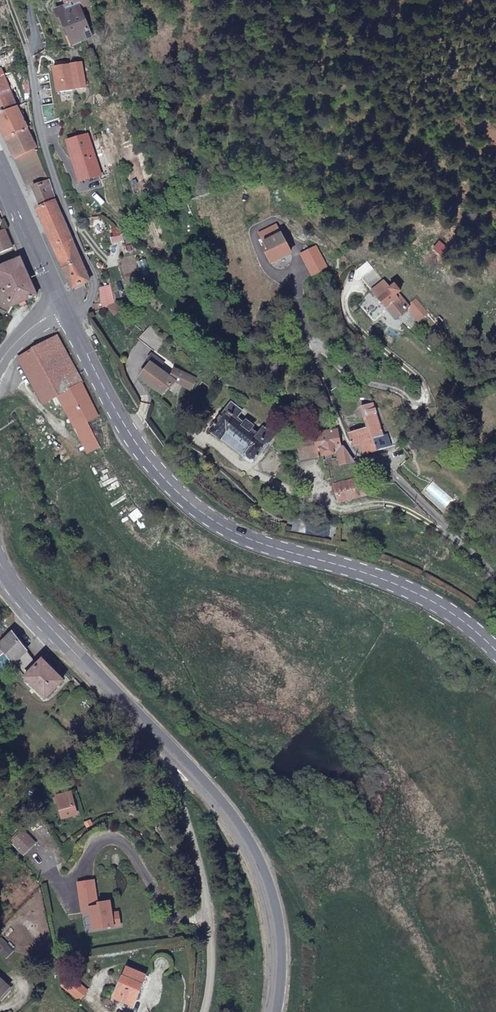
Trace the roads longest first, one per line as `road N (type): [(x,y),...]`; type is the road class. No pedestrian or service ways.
road 1 (primary): [(65,309),(140,448),(198,510),(265,546),(430,599),(495,650)]
road 2 (residential): [(300,309),(305,344),(349,445),(393,474),(495,582)]
road 3 (residential): [(8,0),(58,195),(94,280),(86,302),(65,309)]
road 4 (secondary): [(182,762),(249,845),(268,889),(277,935),(272,1011)]
road 5 (secondary): [(0,562),(182,762)]
road 6 (residential): [(182,762),(176,785),(210,932),(208,1011)]
road 7 (primary): [(0,164),(65,309)]

